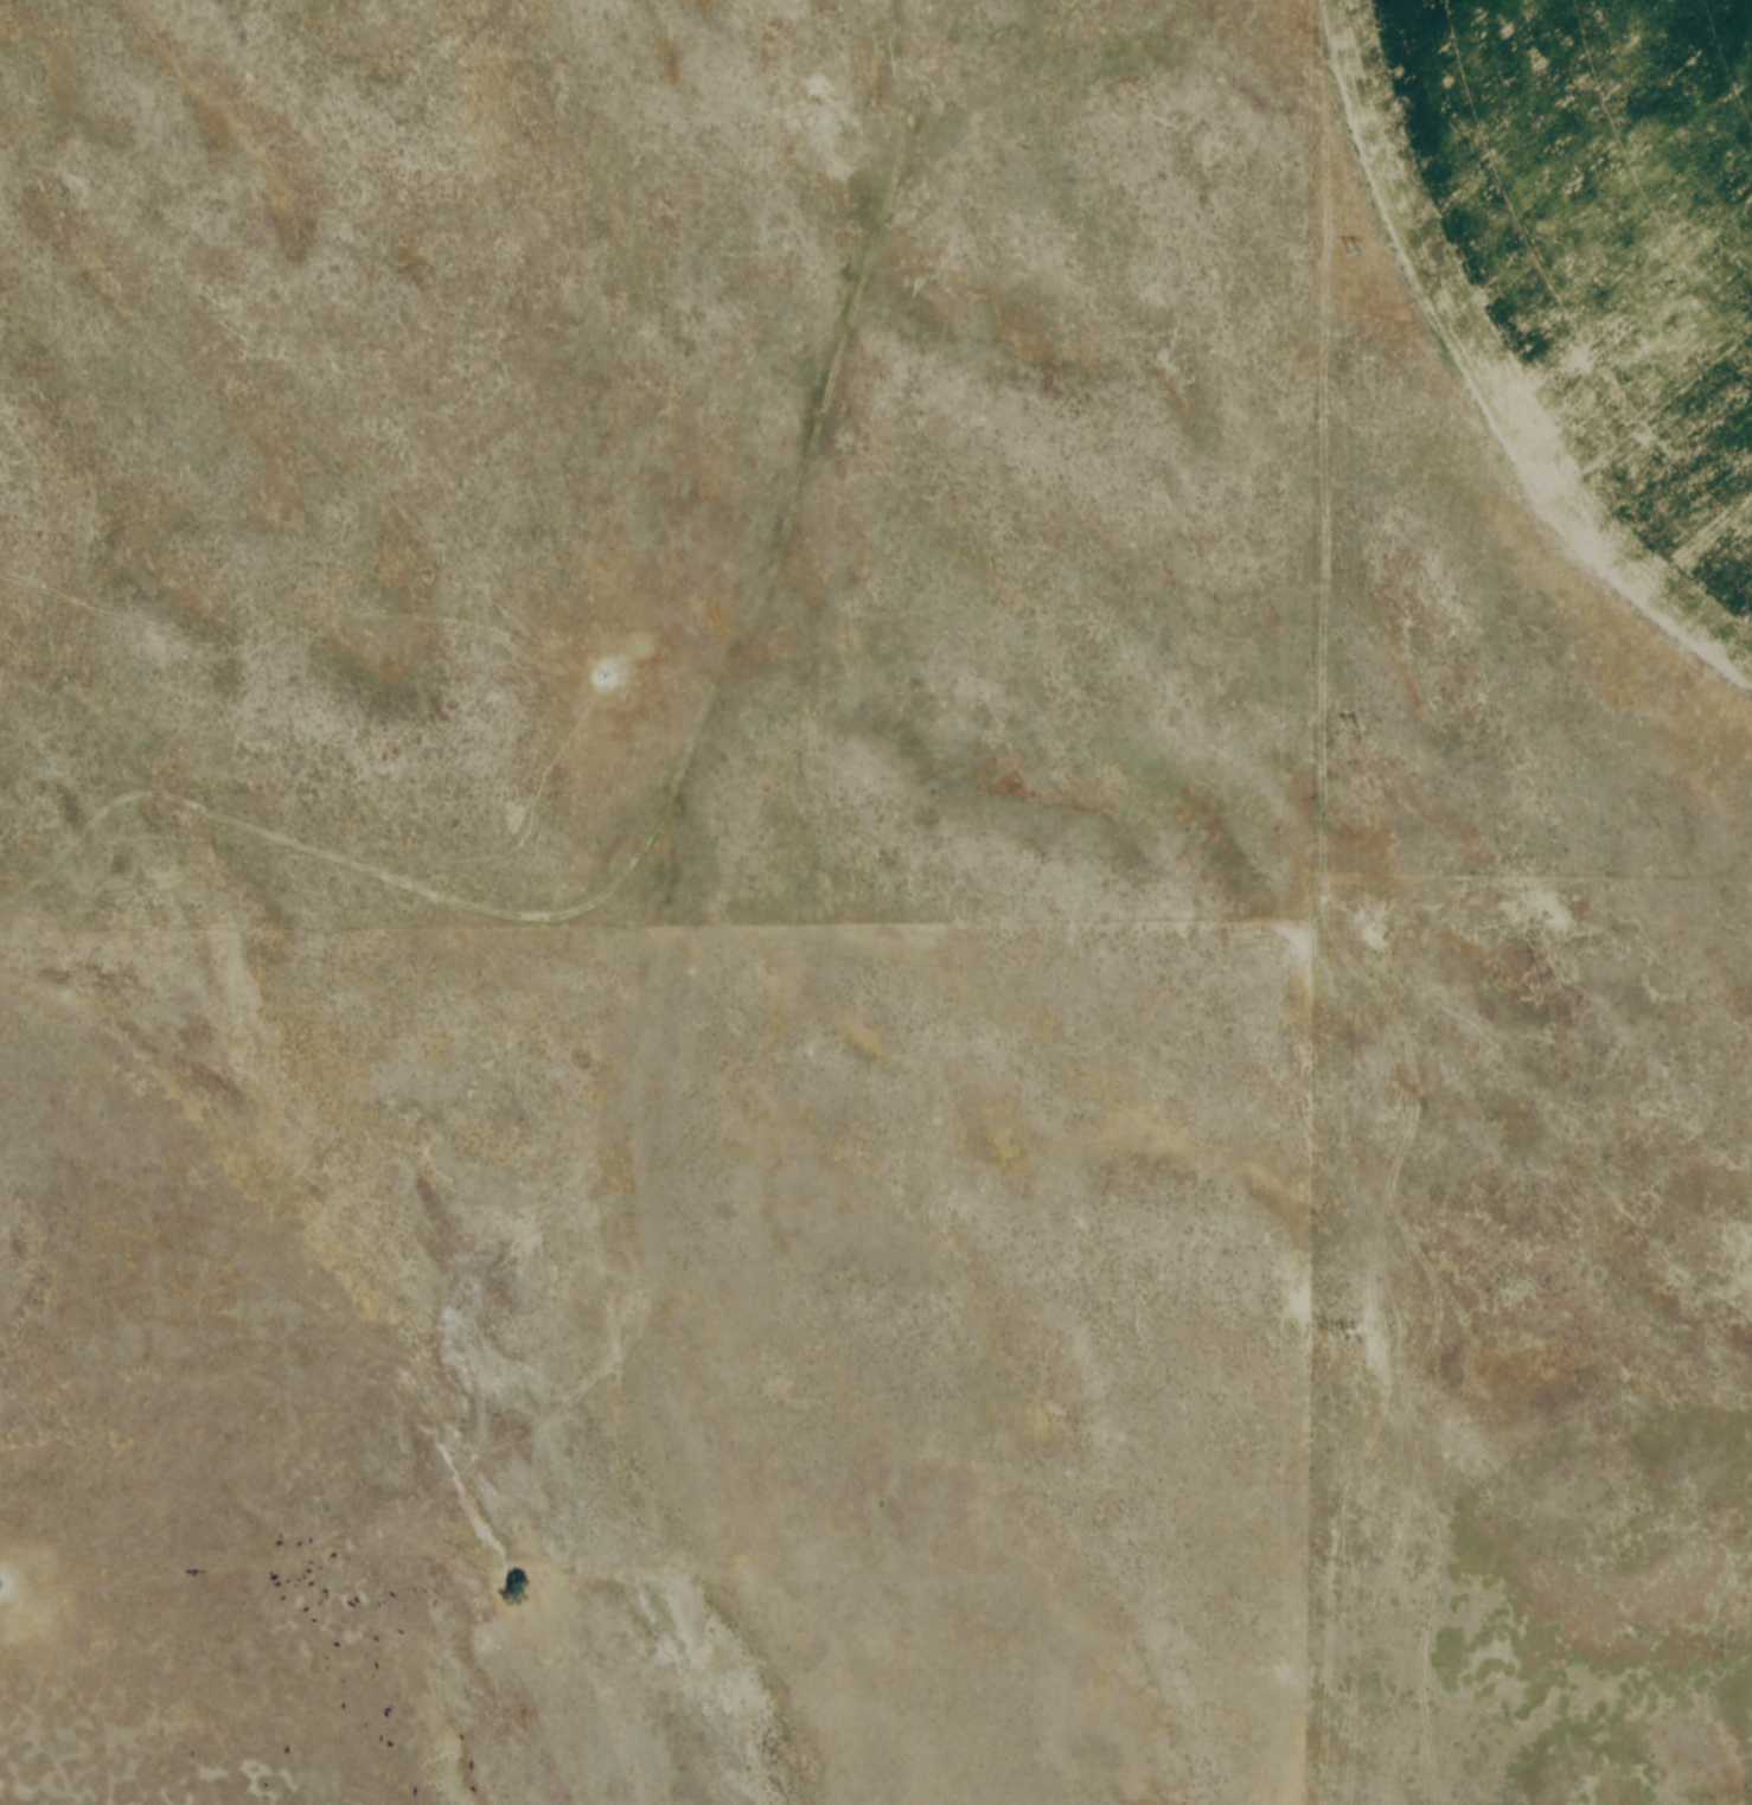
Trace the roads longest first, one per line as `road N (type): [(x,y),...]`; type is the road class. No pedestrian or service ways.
road 1 (track): [(0,904),(113,804),(149,795),(490,914),(557,916),(613,887),(642,847),(768,571),(864,264),(896,139),(886,0)]

